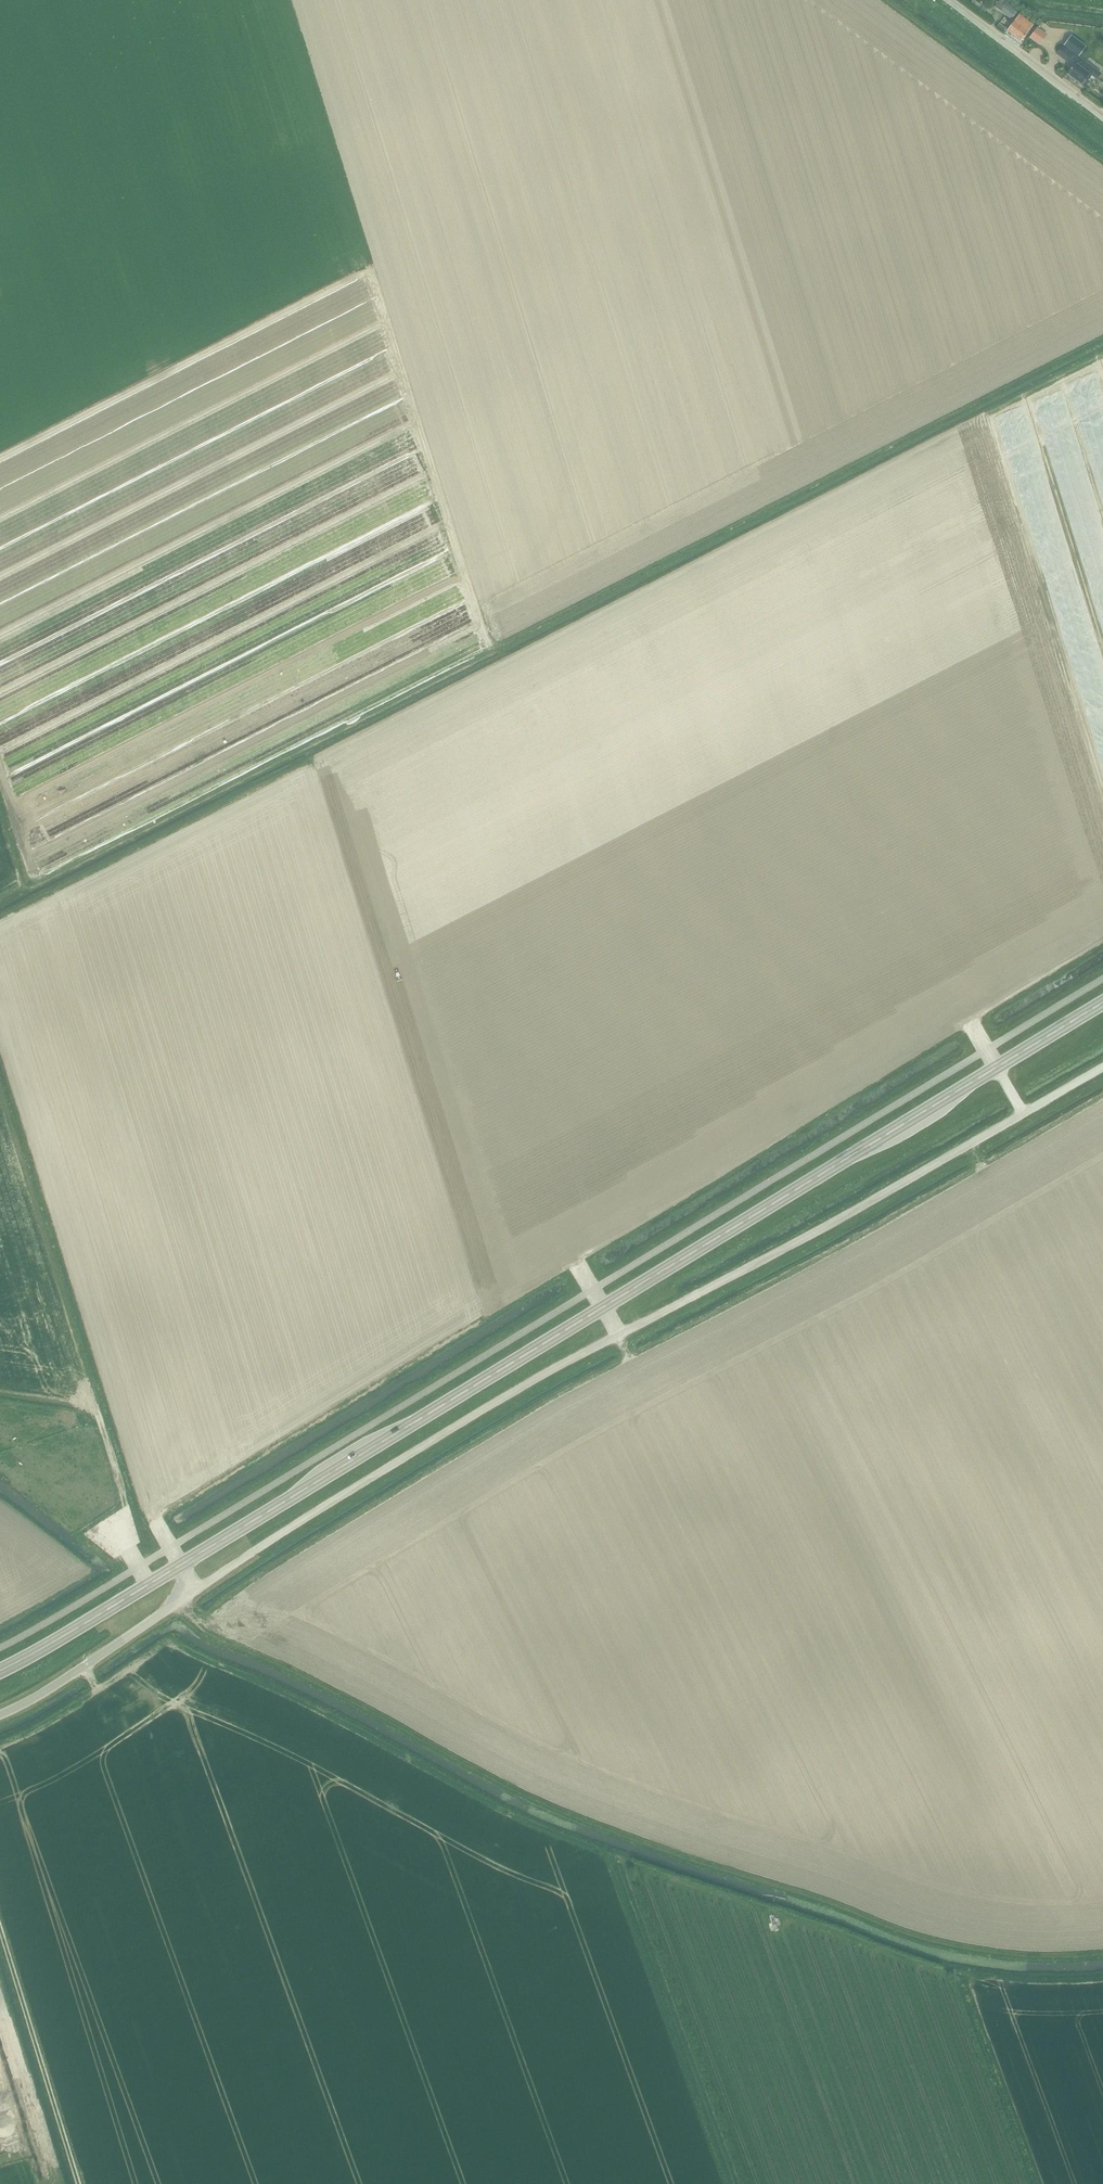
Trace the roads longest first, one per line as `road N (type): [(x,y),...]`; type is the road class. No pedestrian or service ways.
road 1 (secondary): [(0,1670),(1102,1001)]
road 2 (unclassified): [(0,1715),(517,1388),(781,1251),(1102,1067)]
road 3 (track): [(79,2183),(0,1927)]
road 4 (unclassified): [(1102,116),(948,0)]
road 5 (track): [(0,2008),(58,2182)]

